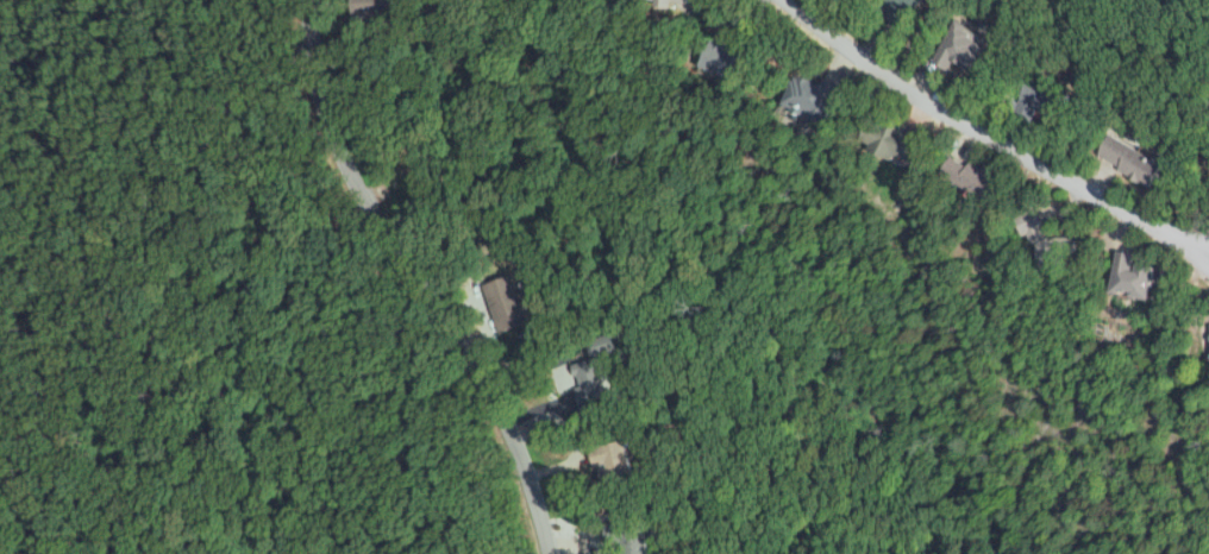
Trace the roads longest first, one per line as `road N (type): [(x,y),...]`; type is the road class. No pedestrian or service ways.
road 1 (residential): [(548,553),(461,300),(371,181),(325,63),(320,0)]
road 2 (residential): [(792,0),(928,96),(1201,243)]

